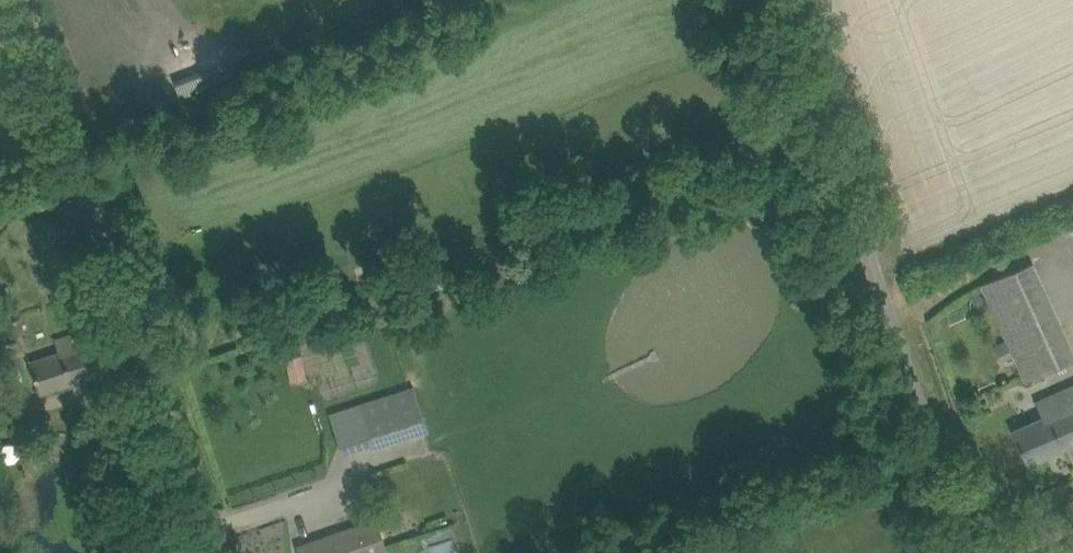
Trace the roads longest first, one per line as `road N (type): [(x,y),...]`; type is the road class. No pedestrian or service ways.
road 1 (unclassified): [(974,552),(781,0)]
road 2 (track): [(32,0),(224,552)]

